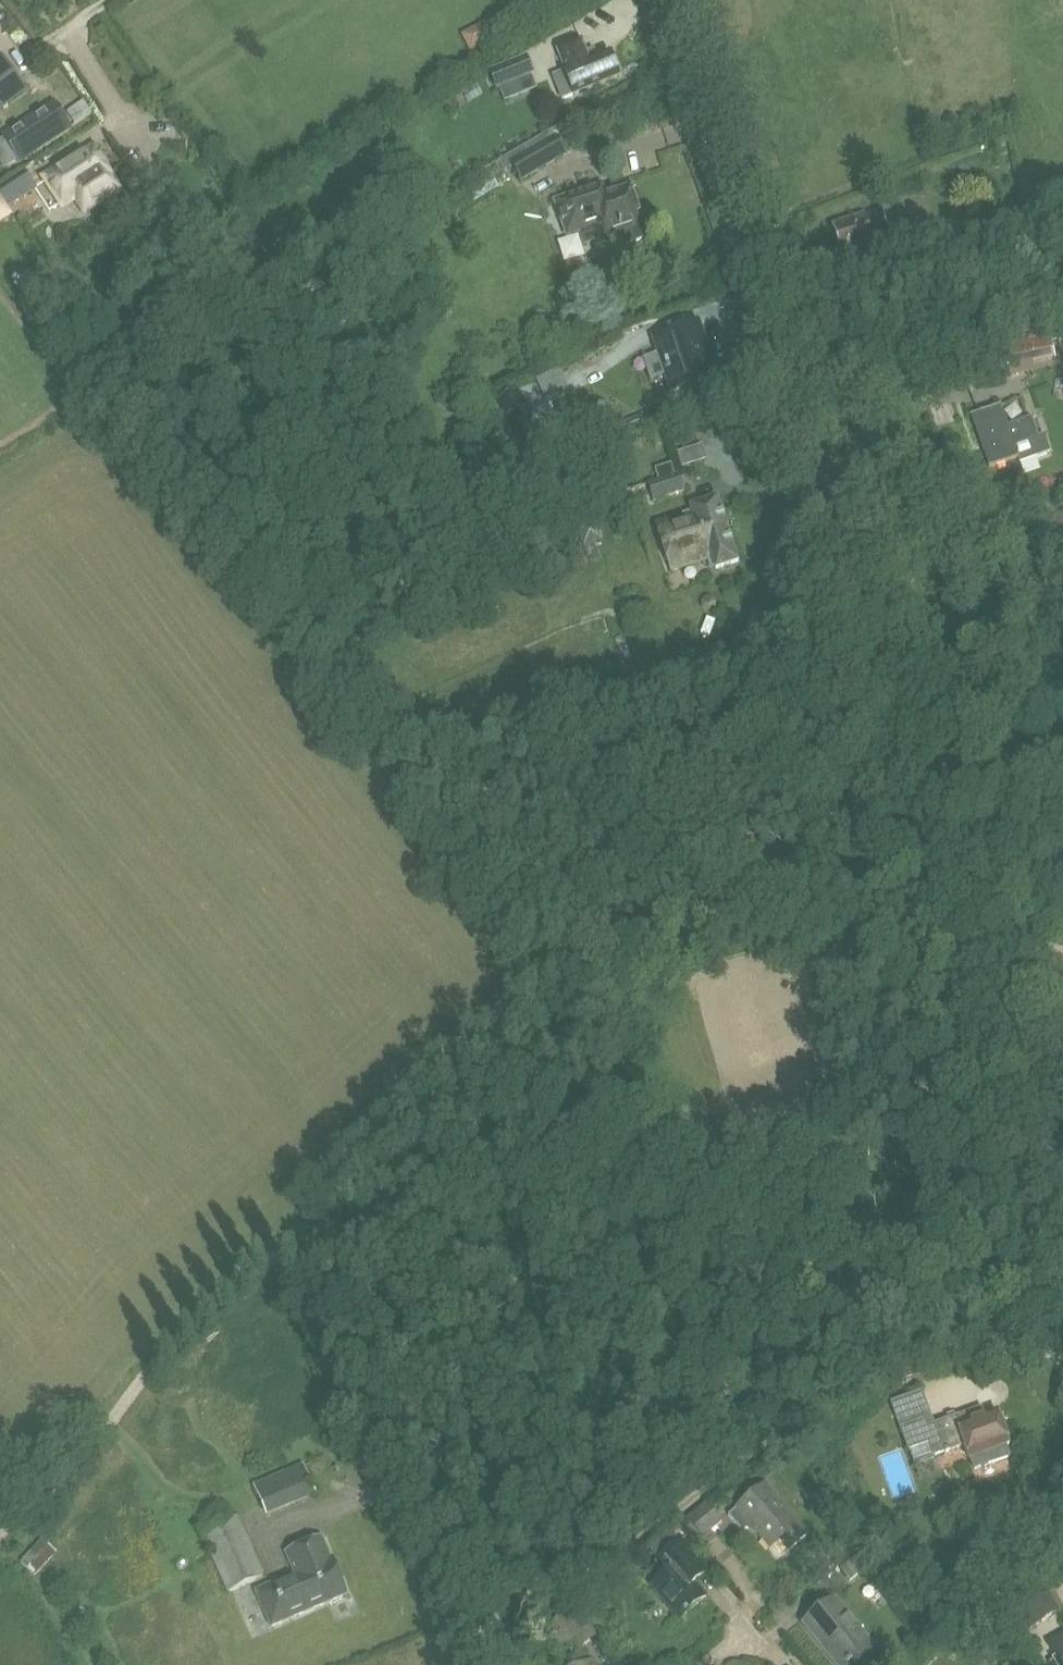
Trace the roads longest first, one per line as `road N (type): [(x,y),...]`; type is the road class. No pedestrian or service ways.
road 1 (tertiary): [(1062,1172),(786,376)]
road 2 (track): [(460,1664),(368,1417),(302,1280),(281,1262),(264,1261),(237,1277),(67,1472),(0,1533)]
road 3 (track): [(453,1647),(485,1615),(605,1561),(1062,1217)]
road 4 (tertiary): [(786,376),(656,0)]
road 5 (unclassified): [(1062,288),(786,376)]

